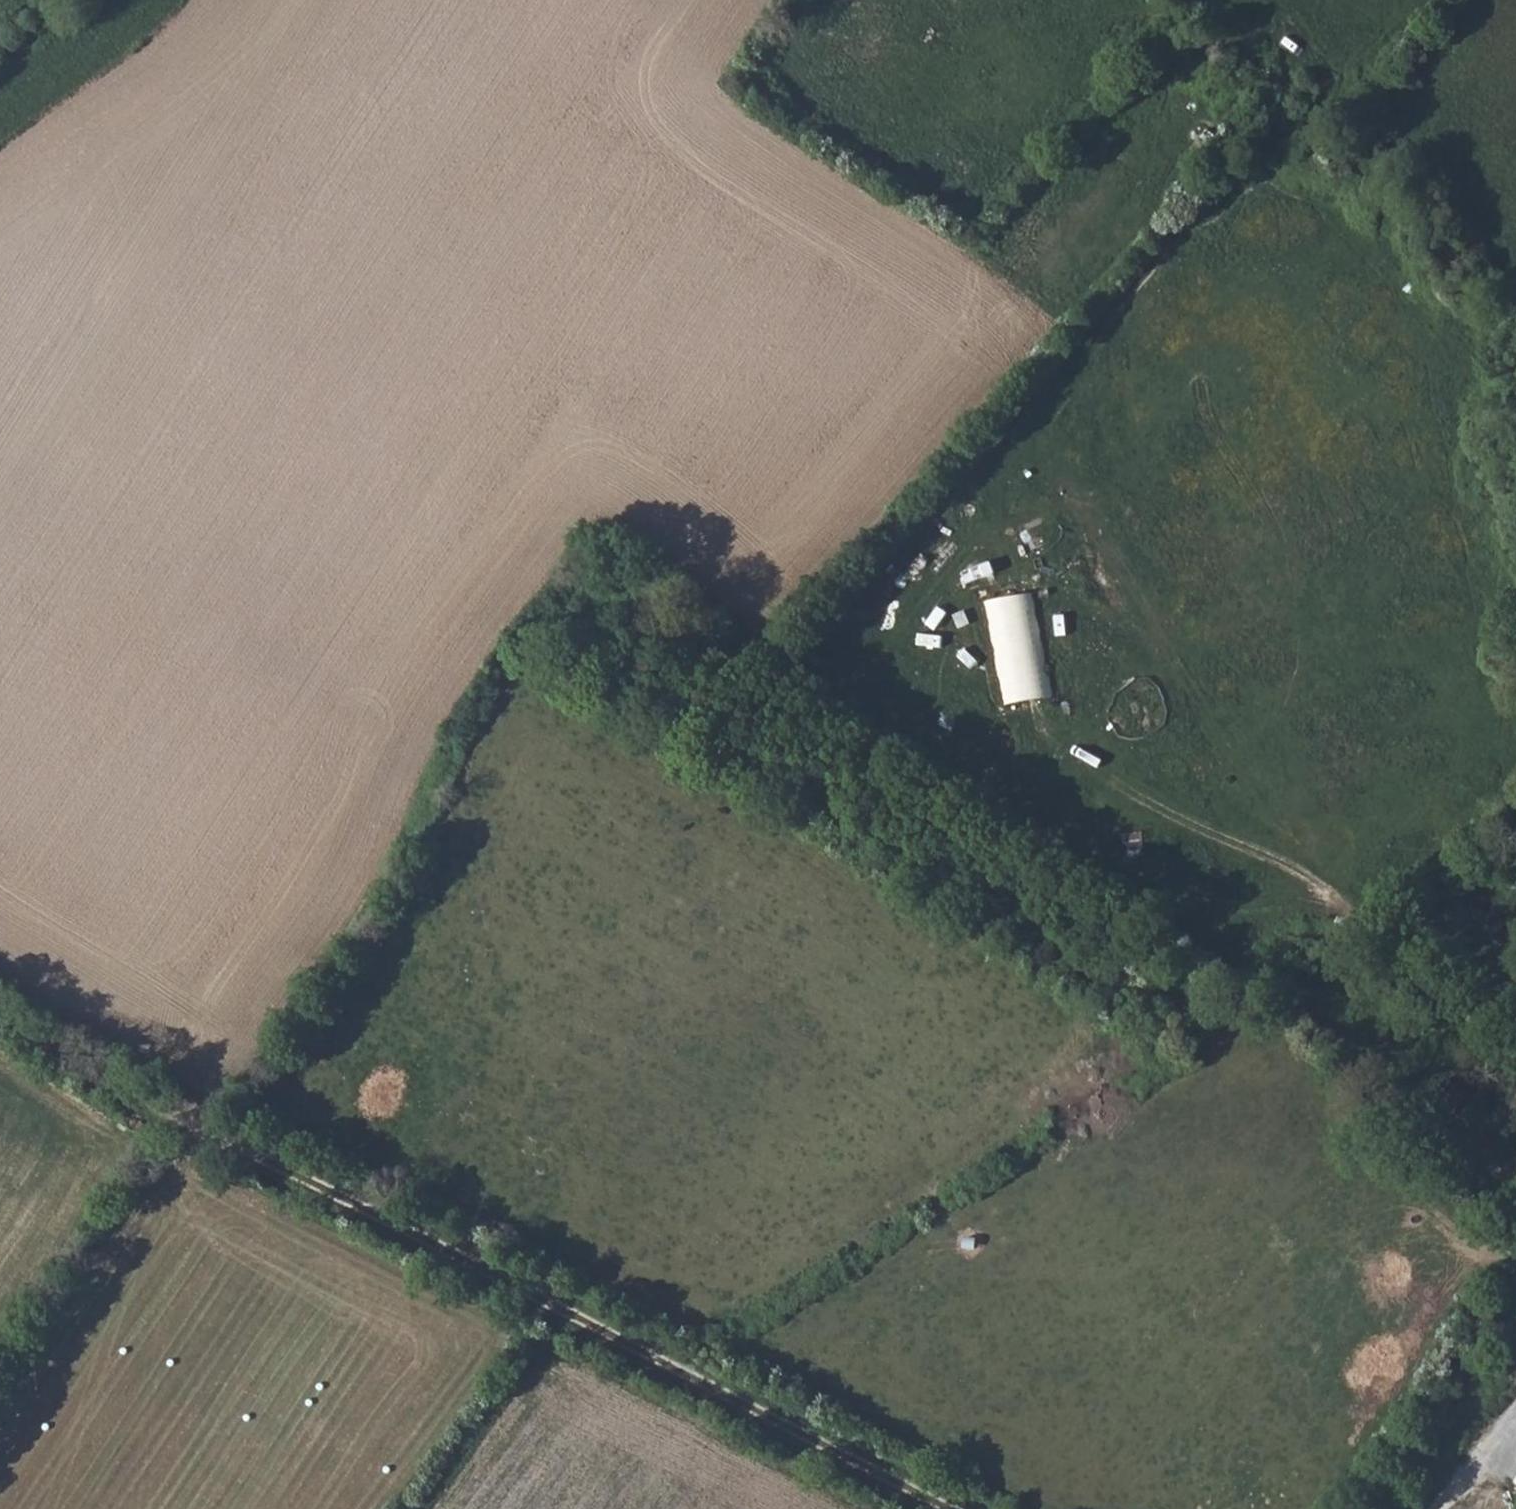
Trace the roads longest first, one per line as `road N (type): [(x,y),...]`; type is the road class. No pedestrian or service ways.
road 1 (track): [(929,1508),(170,1124),(0,1023)]
road 2 (track): [(1515,1303),(1376,1508)]

